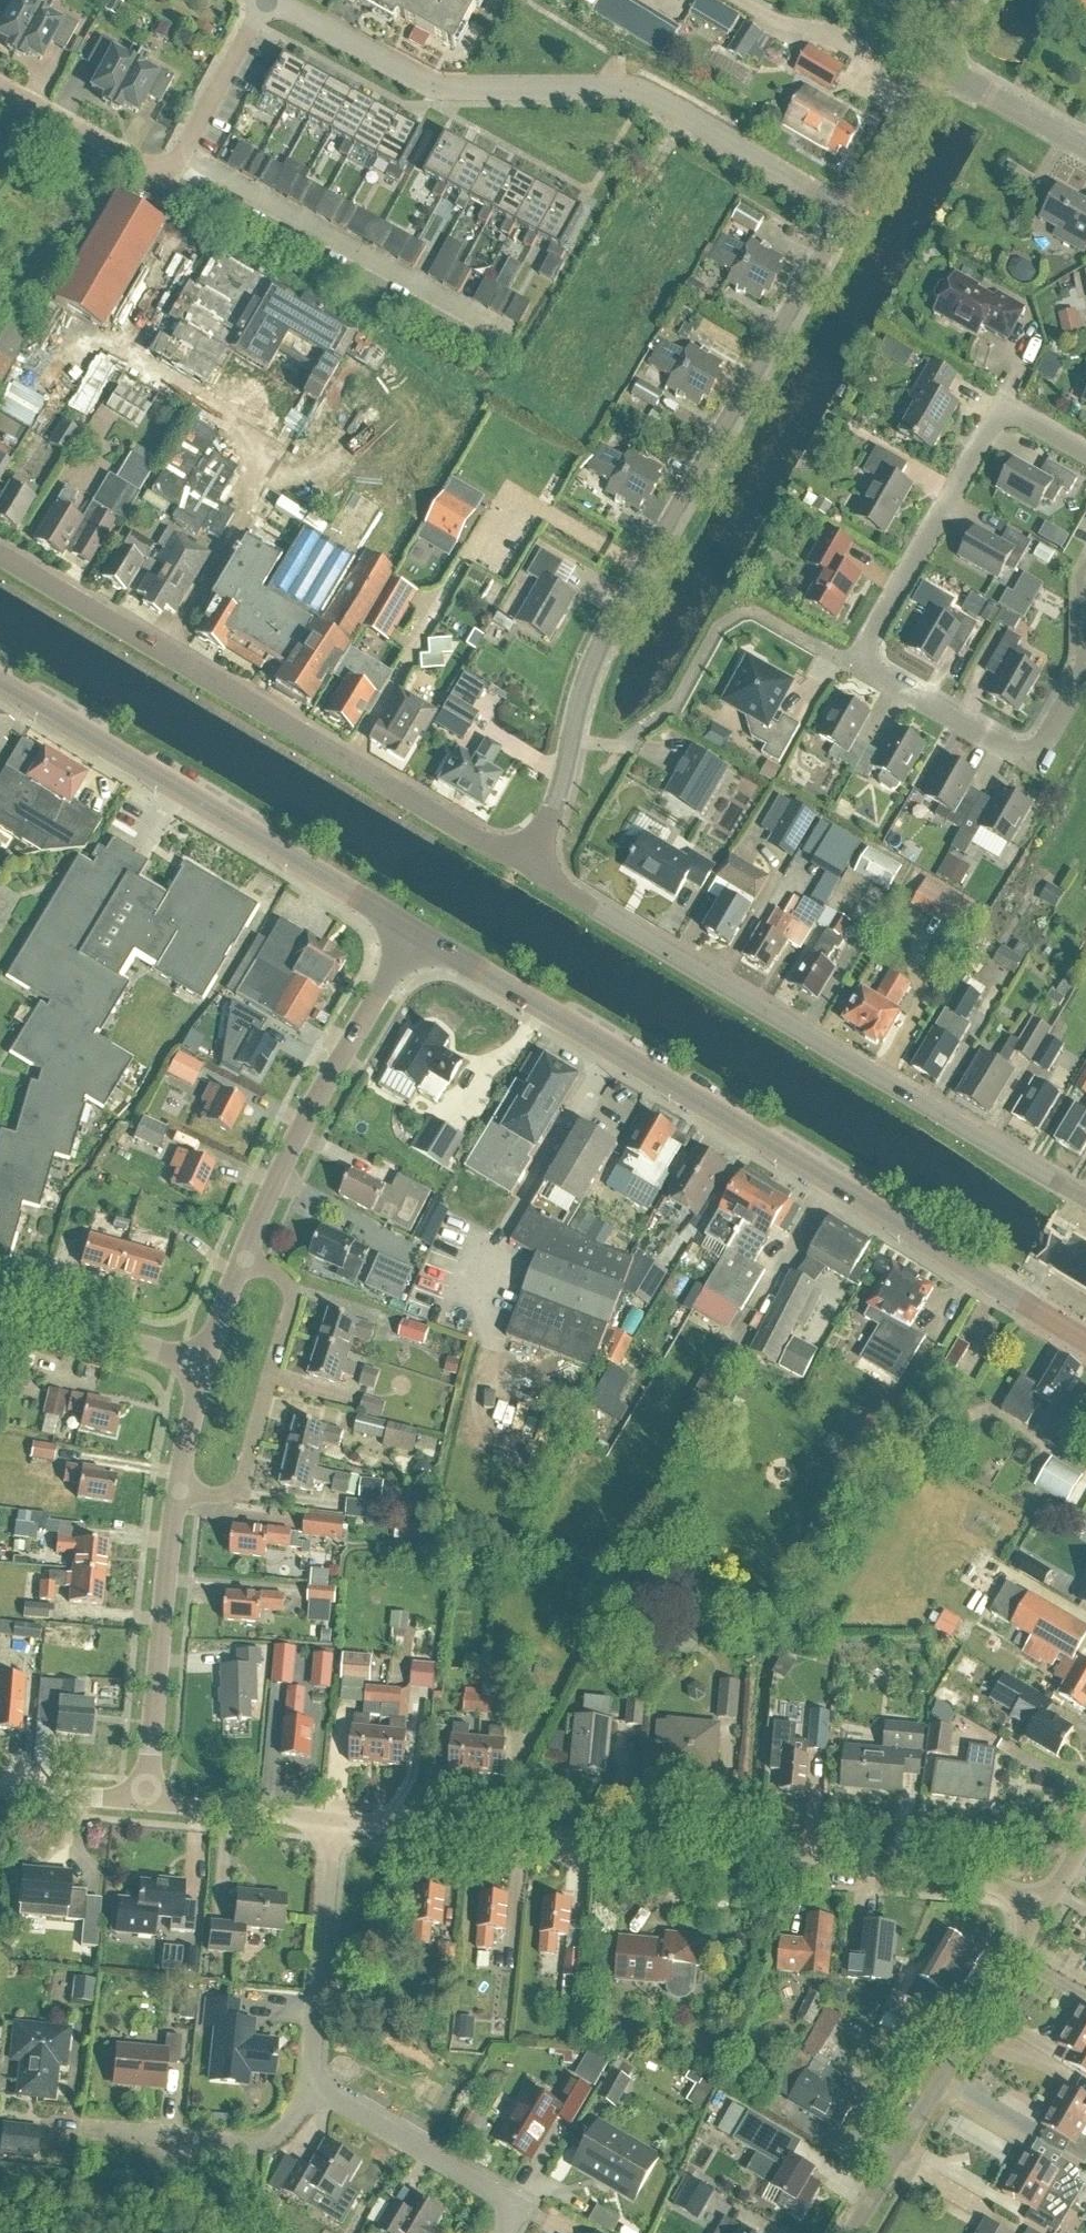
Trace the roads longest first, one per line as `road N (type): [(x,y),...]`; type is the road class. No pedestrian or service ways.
road 1 (secondary): [(1085,1338),(417,934)]
road 2 (residential): [(526,865),(550,821),(603,643),(847,214)]
road 3 (residential): [(1052,1890),(333,1818)]
road 4 (residential): [(1085,1200),(526,865)]
road 5 (residential): [(847,214),(646,94),(429,86),(270,0)]
road 6 (residential): [(526,865),(0,555)]
road 7 (secondary): [(417,934),(0,684)]
road 8 (residential): [(864,661),(872,679),(1006,752),(1032,756),(1049,744),(1082,681),(1085,578)]
road 9 (residential): [(858,2232),(1052,1890)]
road 10 (residential): [(264,0),(180,159),(164,169),(0,86)]
road 11 (residential): [(1085,453),(1016,414),(994,419),(866,643),(864,661)]
road 12 (residential): [(240,1258),(298,1133),(417,934)]
road 13 (residential): [(175,1491),(219,1497),(243,1477),(289,1306),(287,1287),(240,1258)]
road 14 (residential): [(147,1801),(175,1491)]
road 15 (residential): [(333,1818),(315,2086)]
road 16 (residential): [(315,2086),(518,2208),(504,2232)]
road 17 (residential): [(315,2086),(279,2135),(241,2149),(81,2137)]
road 18 (residential): [(201,1364),(0,1310)]
road 19 (residential): [(333,1818),(147,1801)]
road 20 (residential): [(1085,152),(932,64)]
road 21 (residential): [(847,214),(932,64)]
road 22 (residential): [(147,1801),(0,1790)]
road 23 (residential): [(175,1491),(201,1364)]

